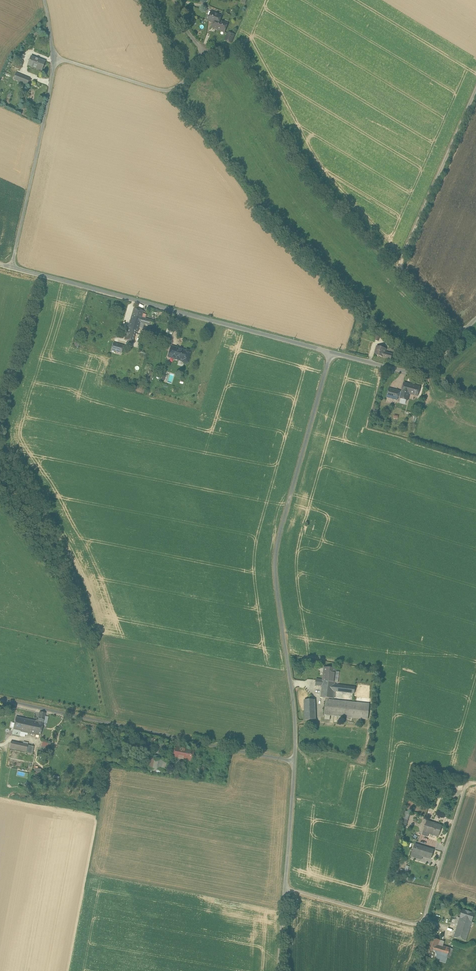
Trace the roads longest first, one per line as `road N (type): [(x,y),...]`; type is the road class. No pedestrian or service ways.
road 1 (unclassified): [(296,760),(275,556),(329,355)]
road 2 (unclassified): [(329,355),(14,267)]
road 3 (unclassified): [(296,760),(0,696)]
road 4 (track): [(462,333),(402,266),(475,90)]
road 5 (residential): [(55,57),(171,90),(202,52),(177,0)]
road 6 (residential): [(55,57),(14,267)]
road 7 (unclassified): [(281,970),(296,760)]
road 8 (unclassified): [(475,318),(420,374),(329,355)]

